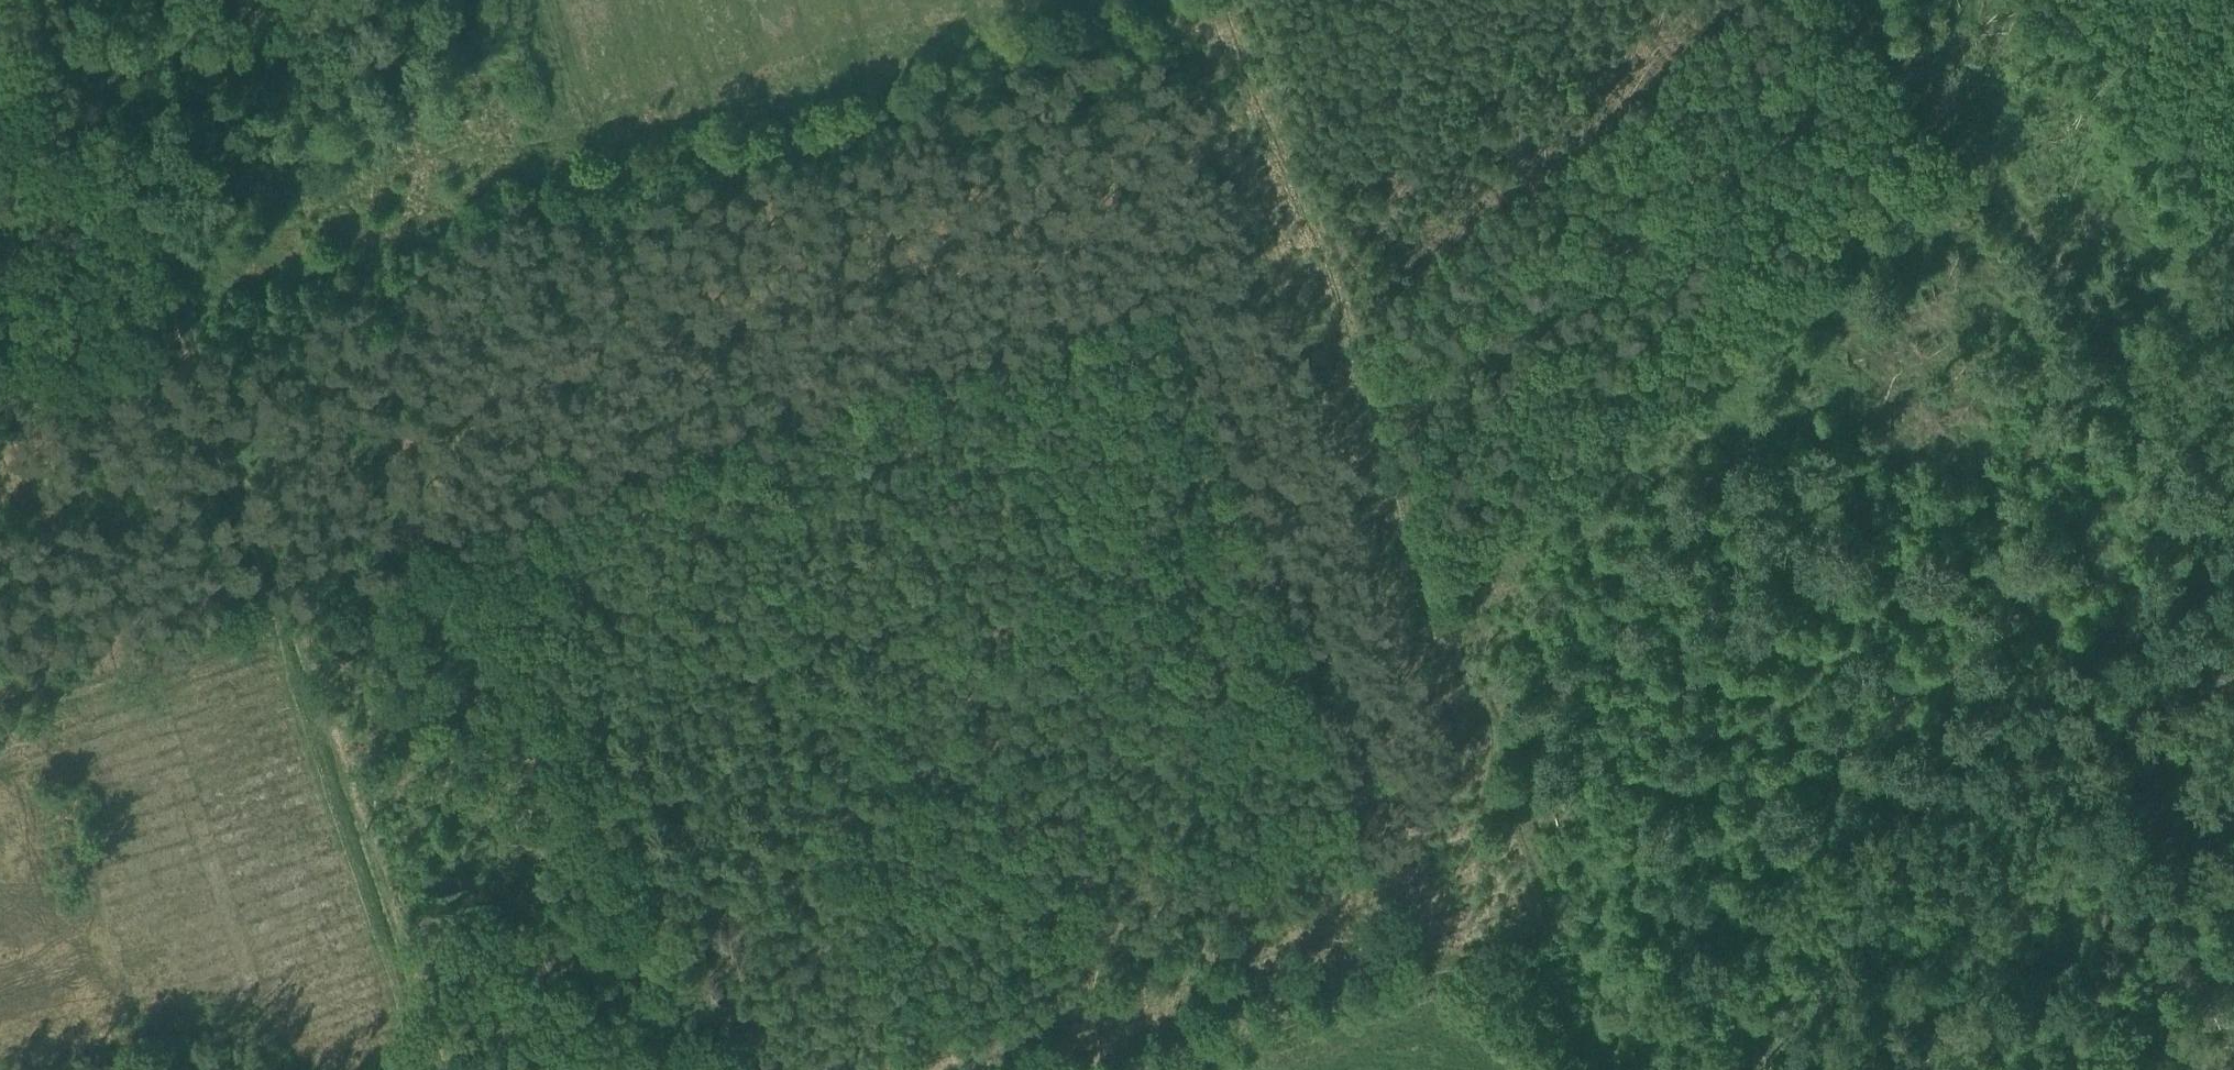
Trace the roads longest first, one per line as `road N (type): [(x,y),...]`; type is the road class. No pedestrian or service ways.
road 1 (track): [(1159,1069),(1471,961)]
road 2 (track): [(1556,1069),(1471,961)]

